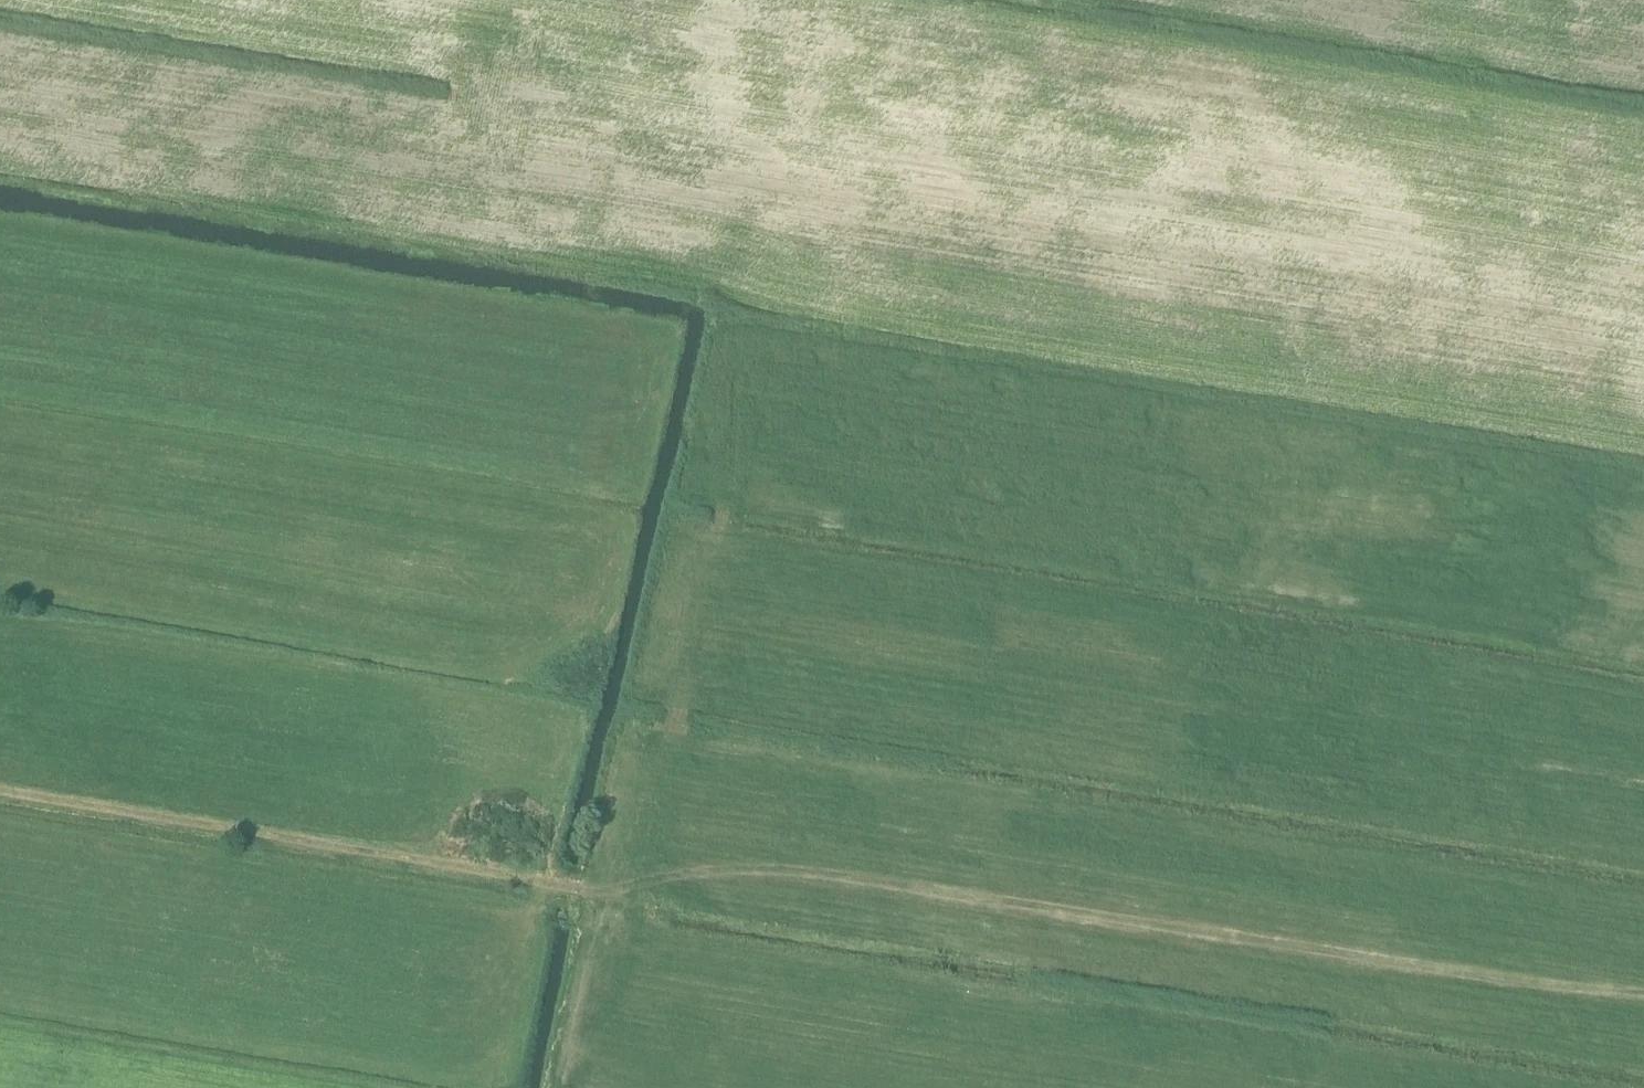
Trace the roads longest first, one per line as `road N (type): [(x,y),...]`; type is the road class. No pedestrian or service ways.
road 1 (residential): [(1299,741),(1449,770),(1643,863)]
road 2 (residential): [(1567,1087),(1494,1030),(1442,1005),(1390,986),(1259,960)]
road 3 (residential): [(1345,486),(1268,472),(1223,723)]
road 4 (residential): [(1345,486),(1643,541)]
road 5 (residential): [(1299,741),(1345,486)]
road 6 (residential): [(1223,723),(1184,943)]
road 7 (residential): [(1299,741),(1259,960)]
road 8 (residential): [(1643,929),(1611,1087)]
road 9 (residential): [(1184,943),(1158,1087)]
road 10 (residential): [(1259,960),(1236,1087)]

